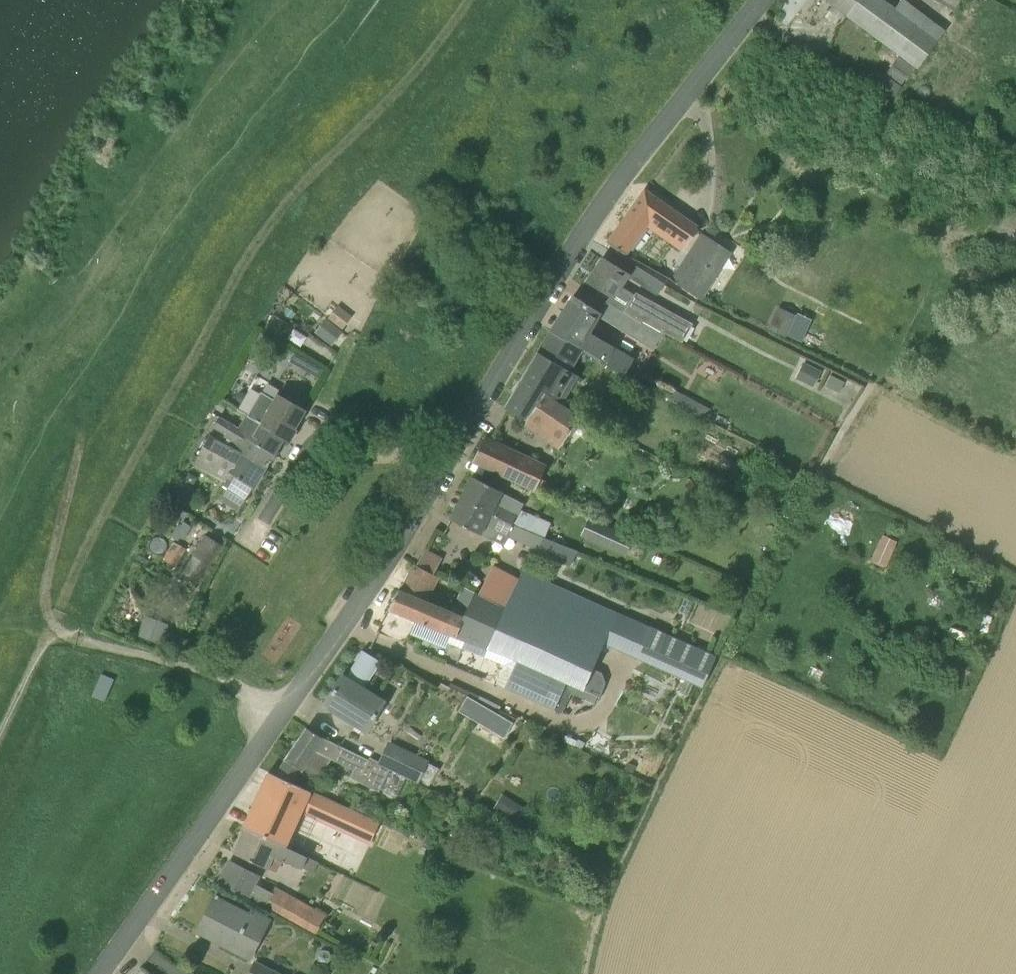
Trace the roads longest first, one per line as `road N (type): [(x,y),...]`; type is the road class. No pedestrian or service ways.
road 1 (track): [(471,0),(408,83),(301,184),(257,242),(95,522),(54,622)]
road 2 (residential): [(97,973),(468,427)]
road 3 (residential): [(468,427),(629,170),(764,0)]
road 4 (residential): [(260,538),(307,440),(339,421),(390,416),(468,427)]
road 5 (track): [(54,622),(71,639),(172,664),(282,712)]
road 6 (track): [(78,450),(46,586),(54,622)]
road 7 (track): [(0,738),(54,622)]

